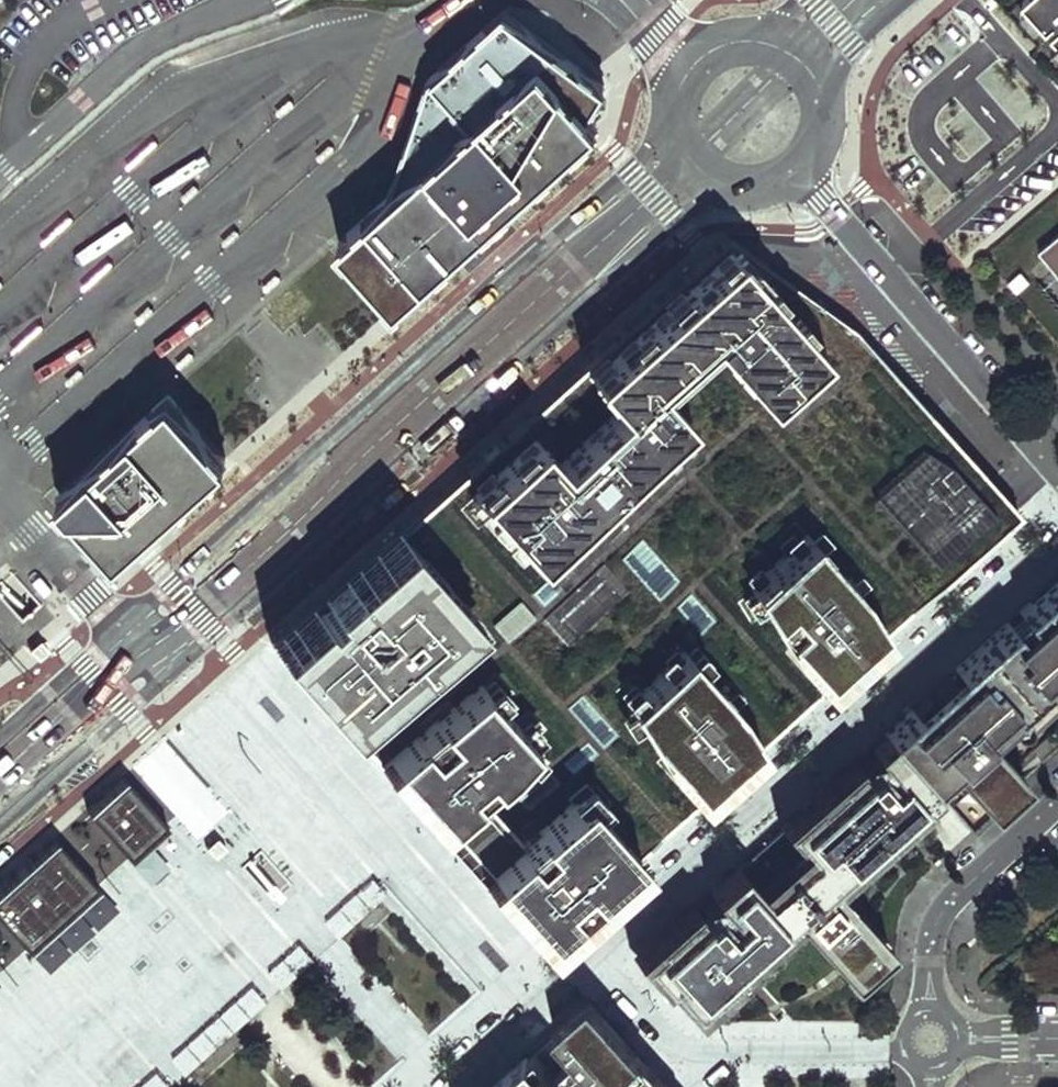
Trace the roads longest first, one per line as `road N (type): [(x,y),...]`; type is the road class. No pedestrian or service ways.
road 1 (tertiary): [(0,825),(674,217),(730,187)]
road 2 (tertiary): [(676,125),(0,739)]
road 3 (residential): [(591,957),(1057,530)]
road 4 (residential): [(1057,469),(798,173)]
road 5 (residential): [(929,1039),(890,1050),(696,1050),(663,1036),(591,957)]
road 6 (residential): [(929,1039),(930,941),(939,920),(960,890),(1057,802)]
road 7 (residential): [(447,1086),(591,957)]
road 8 (residential): [(929,1039),(1057,1039)]
road 9 (tertiary): [(822,93),(855,45),(901,0)]

